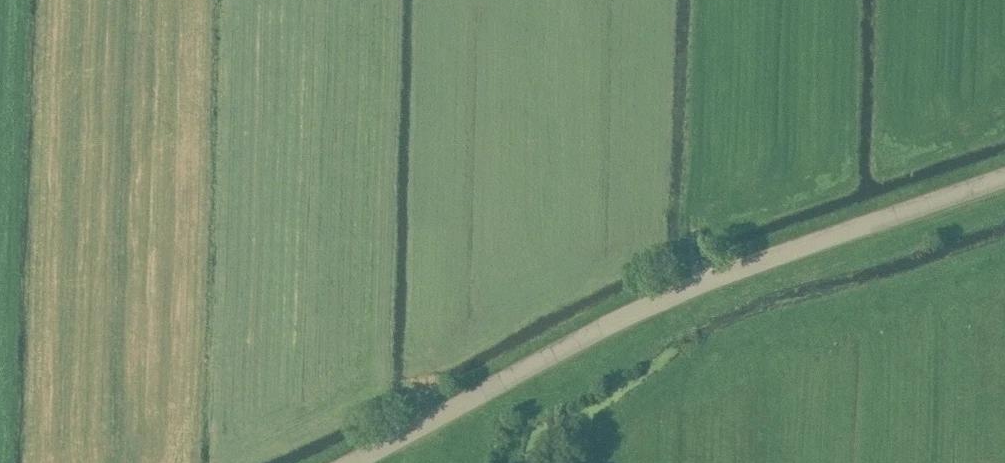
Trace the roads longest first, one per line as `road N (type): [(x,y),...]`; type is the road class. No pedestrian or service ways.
road 1 (unclassified): [(355,462),(674,292),(1004,180)]

